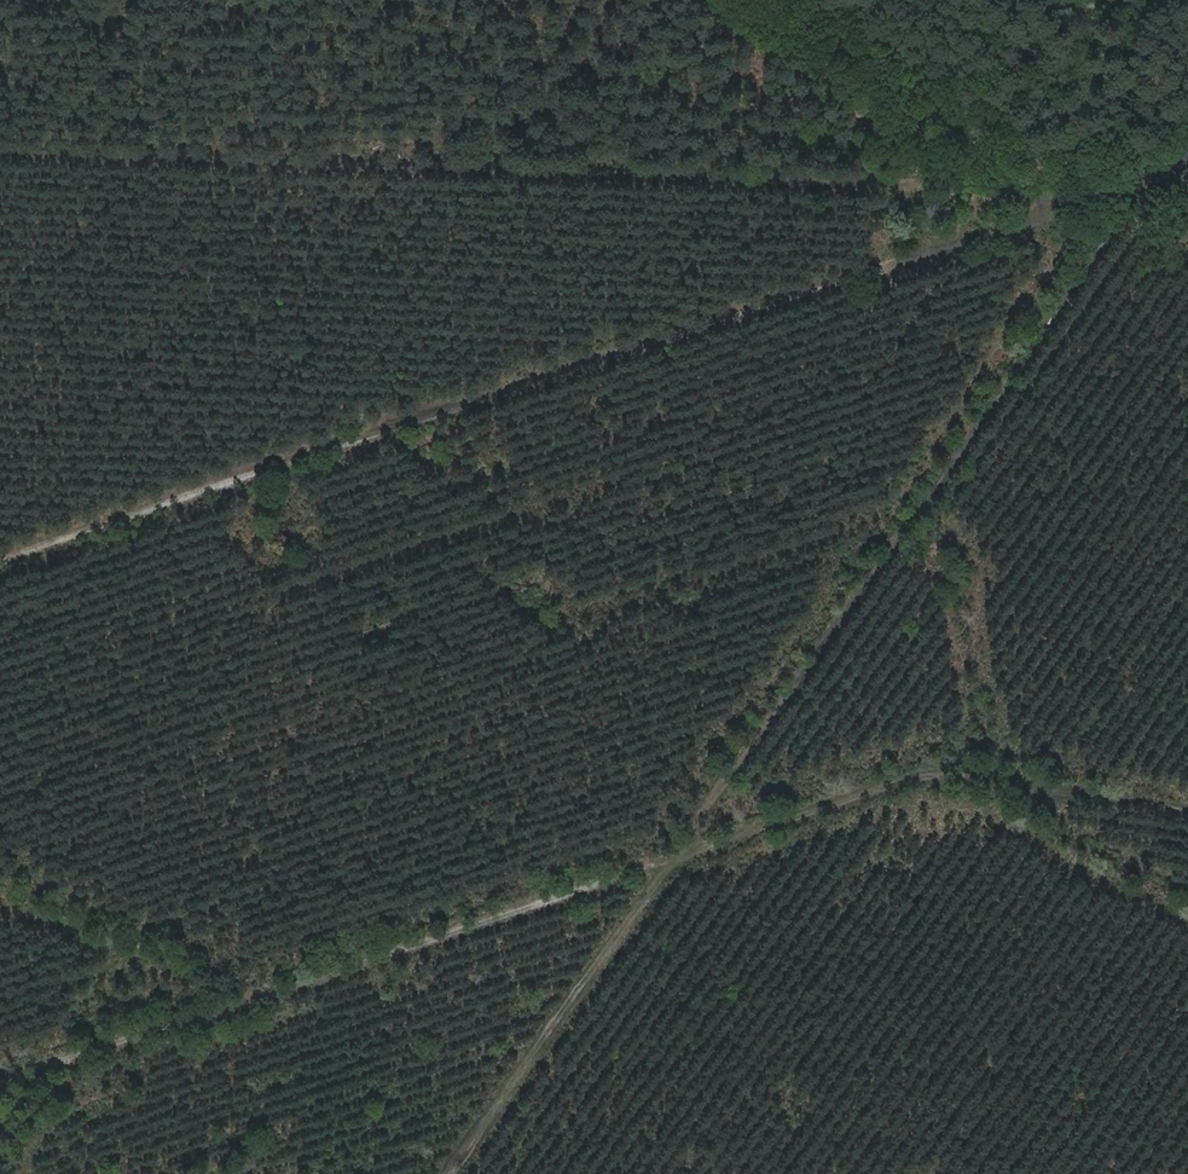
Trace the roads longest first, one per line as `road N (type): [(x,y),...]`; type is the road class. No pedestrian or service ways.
road 1 (track): [(1187,145),(1141,196),(452,1173)]
road 2 (track): [(0,559),(960,240),(1141,196),(1187,207)]
road 3 (track): [(1187,812),(974,776),(933,777),(0,1081)]
road 4 (track): [(0,154),(1141,196)]

